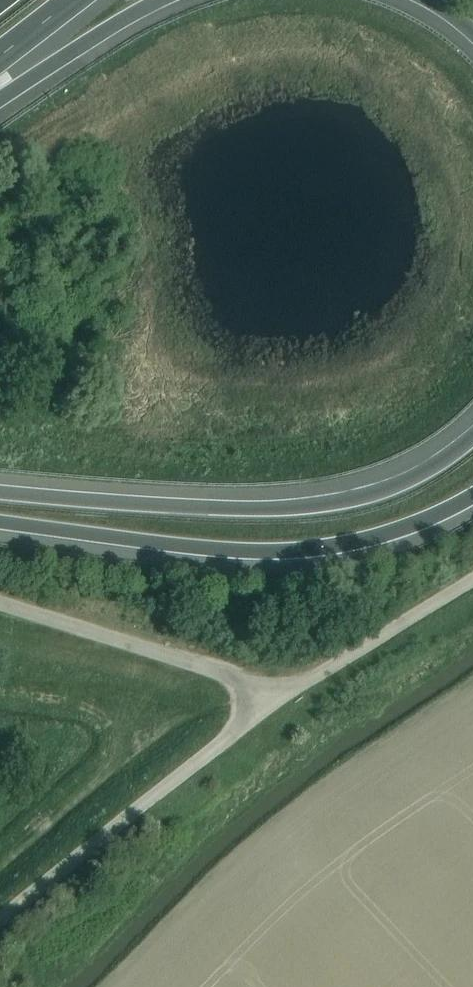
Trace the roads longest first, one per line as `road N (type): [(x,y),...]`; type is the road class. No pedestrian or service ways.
road 1 (motorway): [(472,431),(402,475),(296,504),(146,504),(0,488)]
road 2 (motorway): [(0,521),(229,550),(295,548),(396,527),(472,491)]
road 3 (unclassified): [(0,912),(274,700)]
road 4 (unclassified): [(274,700),(226,674),(0,601)]
road 5 (unclassified): [(274,700),(472,577)]
road 6 (motorway): [(0,97),(158,0)]

